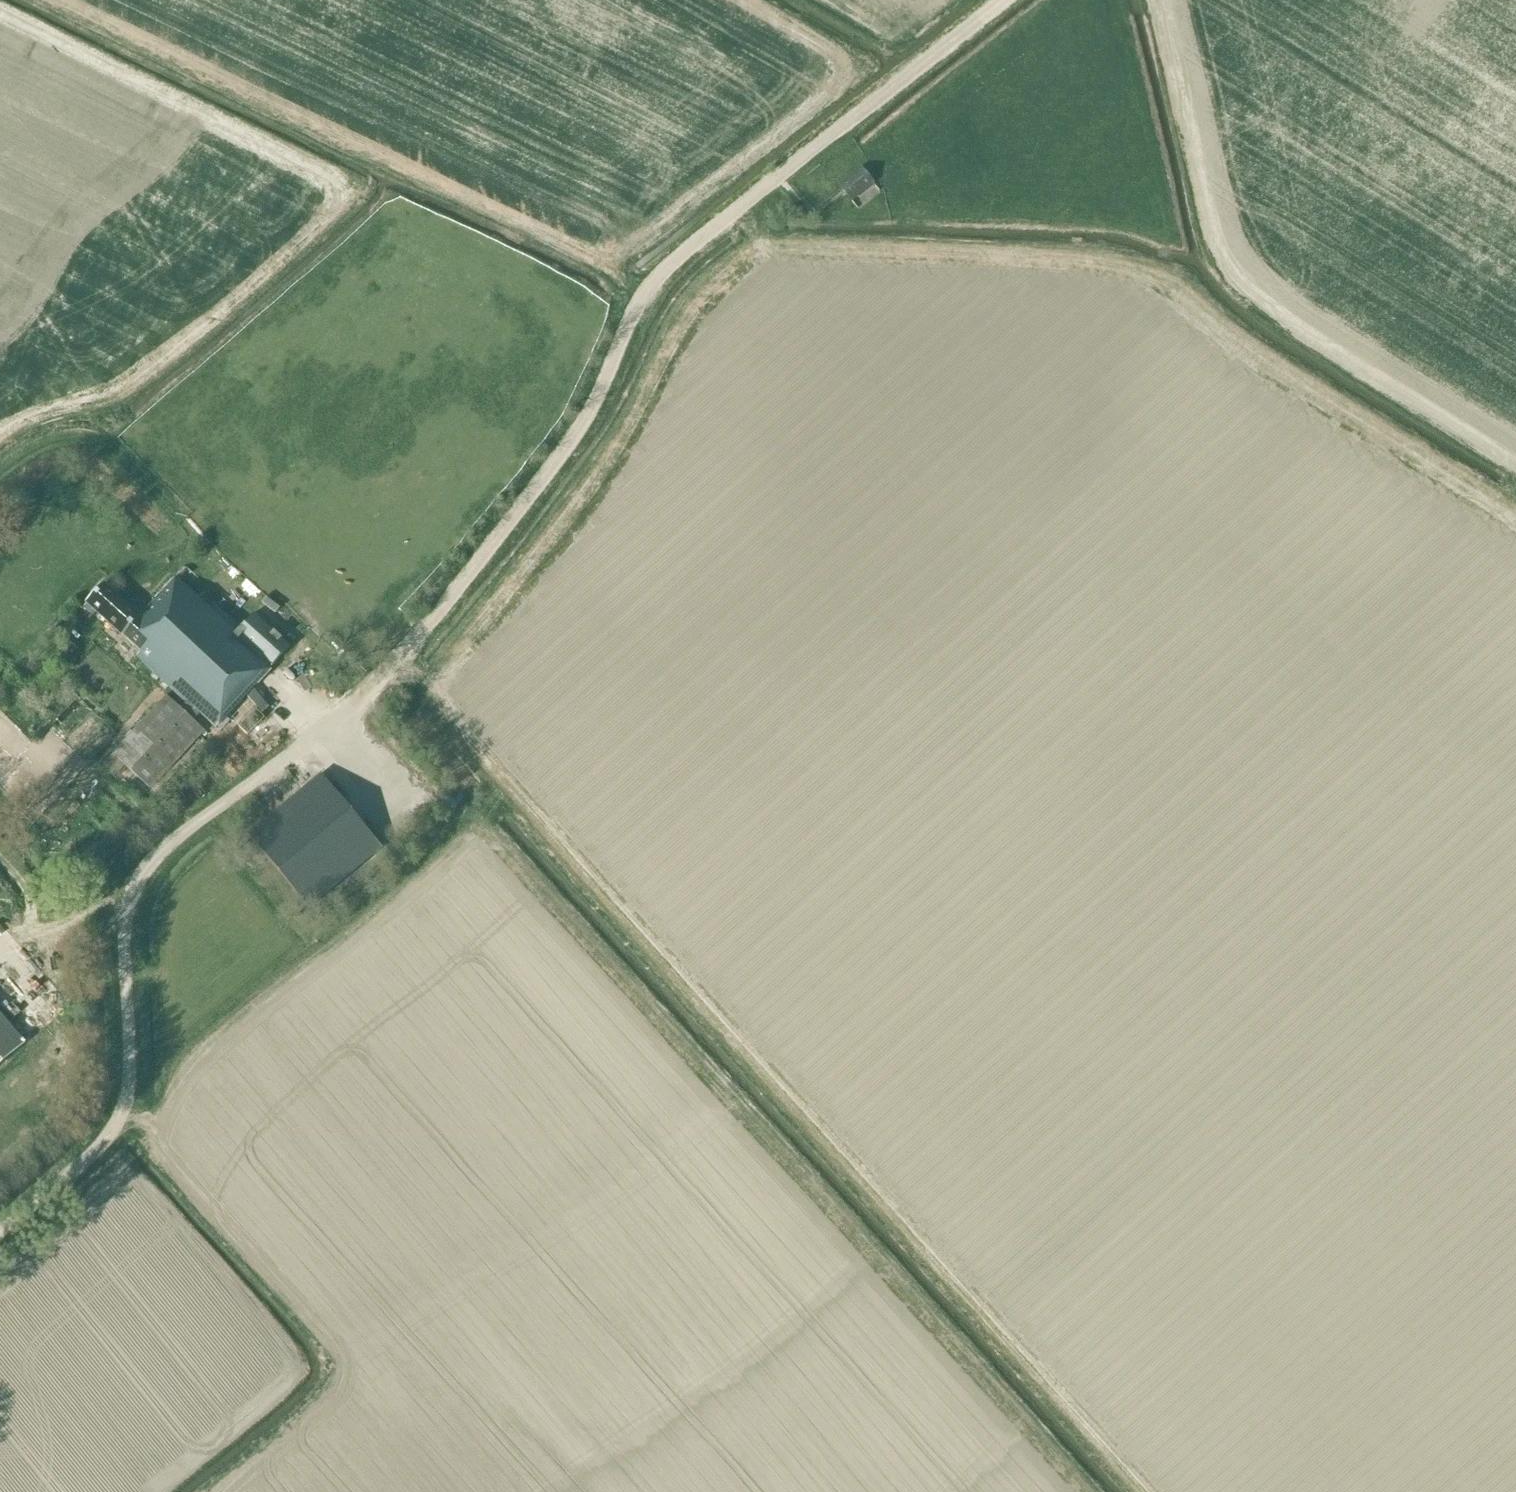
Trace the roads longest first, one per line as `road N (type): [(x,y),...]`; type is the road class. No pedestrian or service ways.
road 1 (unclassified): [(0,1233),(97,1149),(125,1109),(132,1078),(127,913),(154,858),(365,691),(438,613),(573,439),(633,316),(676,260),(1004,0)]
road 2 (track): [(0,482),(34,452),(55,447),(119,458),(211,555)]

